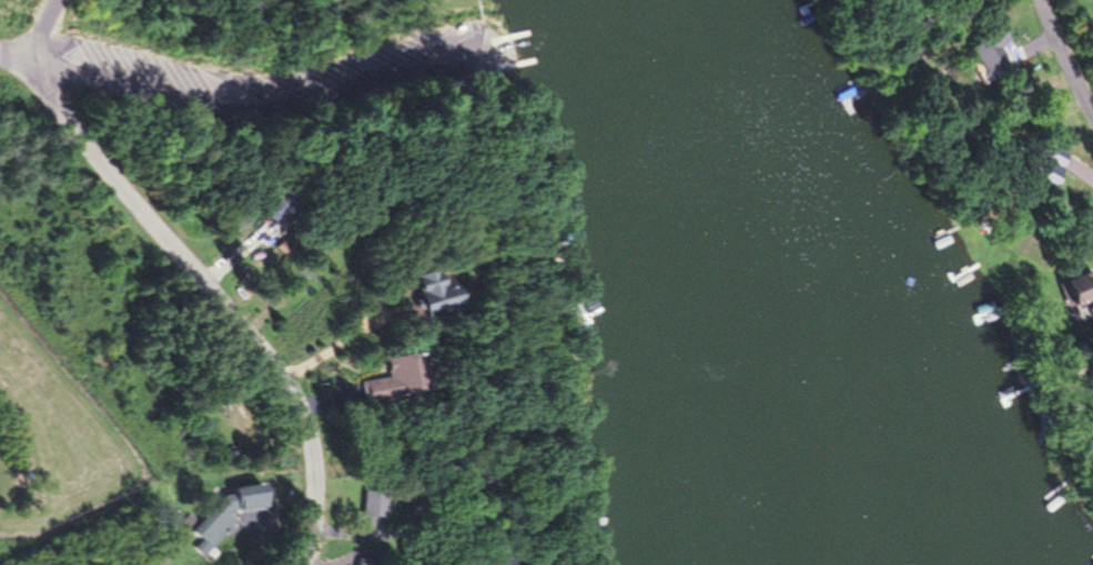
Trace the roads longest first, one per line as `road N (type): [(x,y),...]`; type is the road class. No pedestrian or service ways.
road 1 (residential): [(302,564),(315,466),(286,385),(113,181),(22,58)]
road 2 (residential): [(0,57),(198,95),(266,94),(513,47)]

